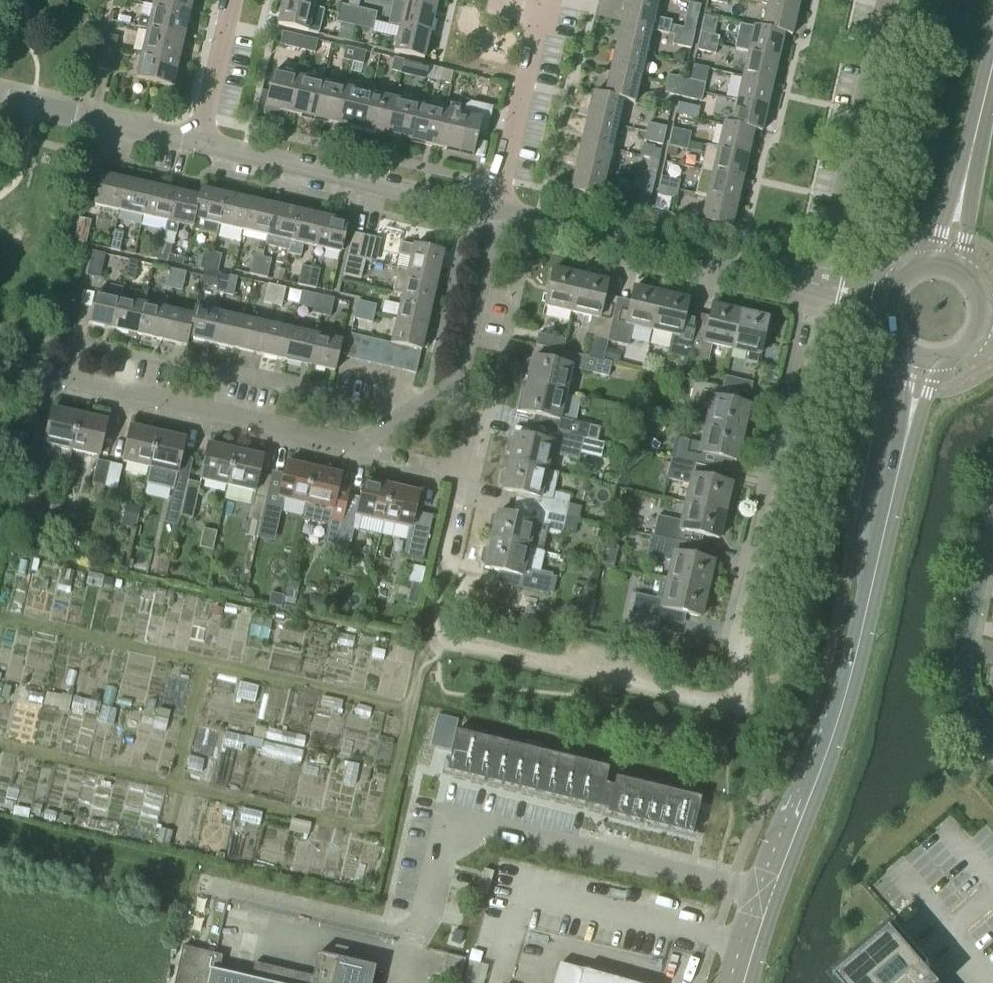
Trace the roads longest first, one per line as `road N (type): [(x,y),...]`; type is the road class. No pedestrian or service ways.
road 1 (unclassified): [(212,889),(417,937),(444,842),(471,820),(768,894)]
road 2 (tertiary): [(768,894),(845,712),(923,362)]
road 3 (residential): [(441,385),(395,423),(331,428),(0,359)]
road 4 (residential): [(739,711),(748,699),(743,657),(754,584),(830,287)]
road 5 (unclassified): [(739,711),(440,643),(416,677)]
road 6 (residential): [(830,287),(506,215)]
road 7 (residential): [(506,215),(197,147)]
road 8 (residential): [(830,287),(898,0)]
road 9 (residential): [(443,585),(480,436),(441,385)]
road 10 (residential): [(506,215),(548,5)]
road 11 (residential): [(197,147),(0,104)]
road 12 (residential): [(992,744),(968,695),(992,550)]
road 13 (tertiary): [(947,262),(992,83)]
road 14 (residential): [(506,215),(488,303),(441,385)]
road 15 (residential): [(197,147),(234,0)]

